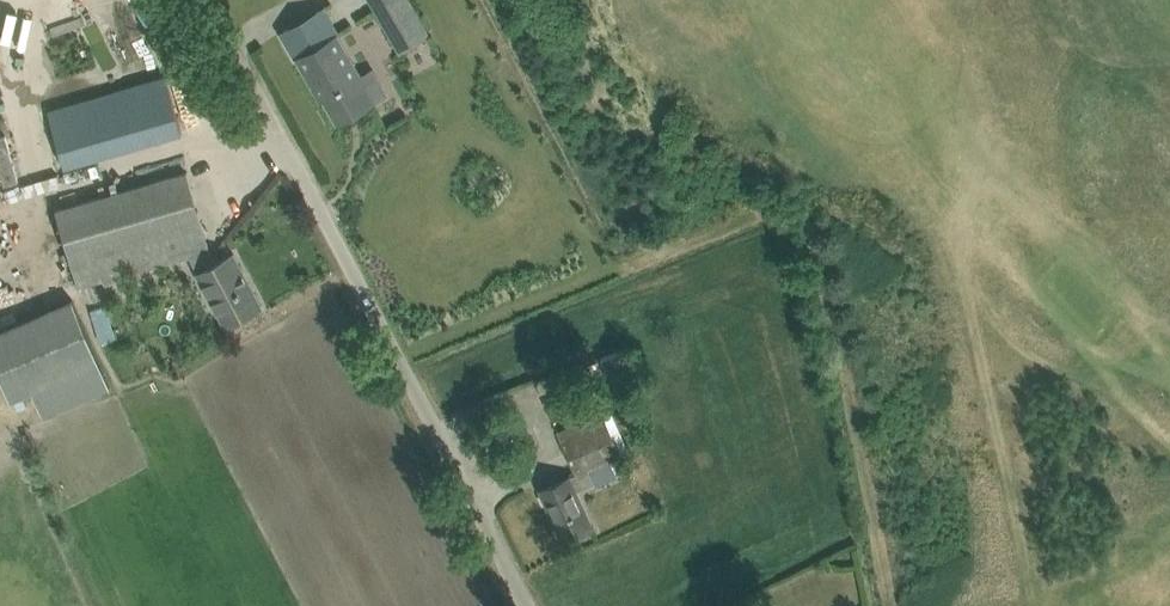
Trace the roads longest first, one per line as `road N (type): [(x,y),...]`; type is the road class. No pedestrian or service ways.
road 1 (unclassified): [(527,605),(202,0)]

